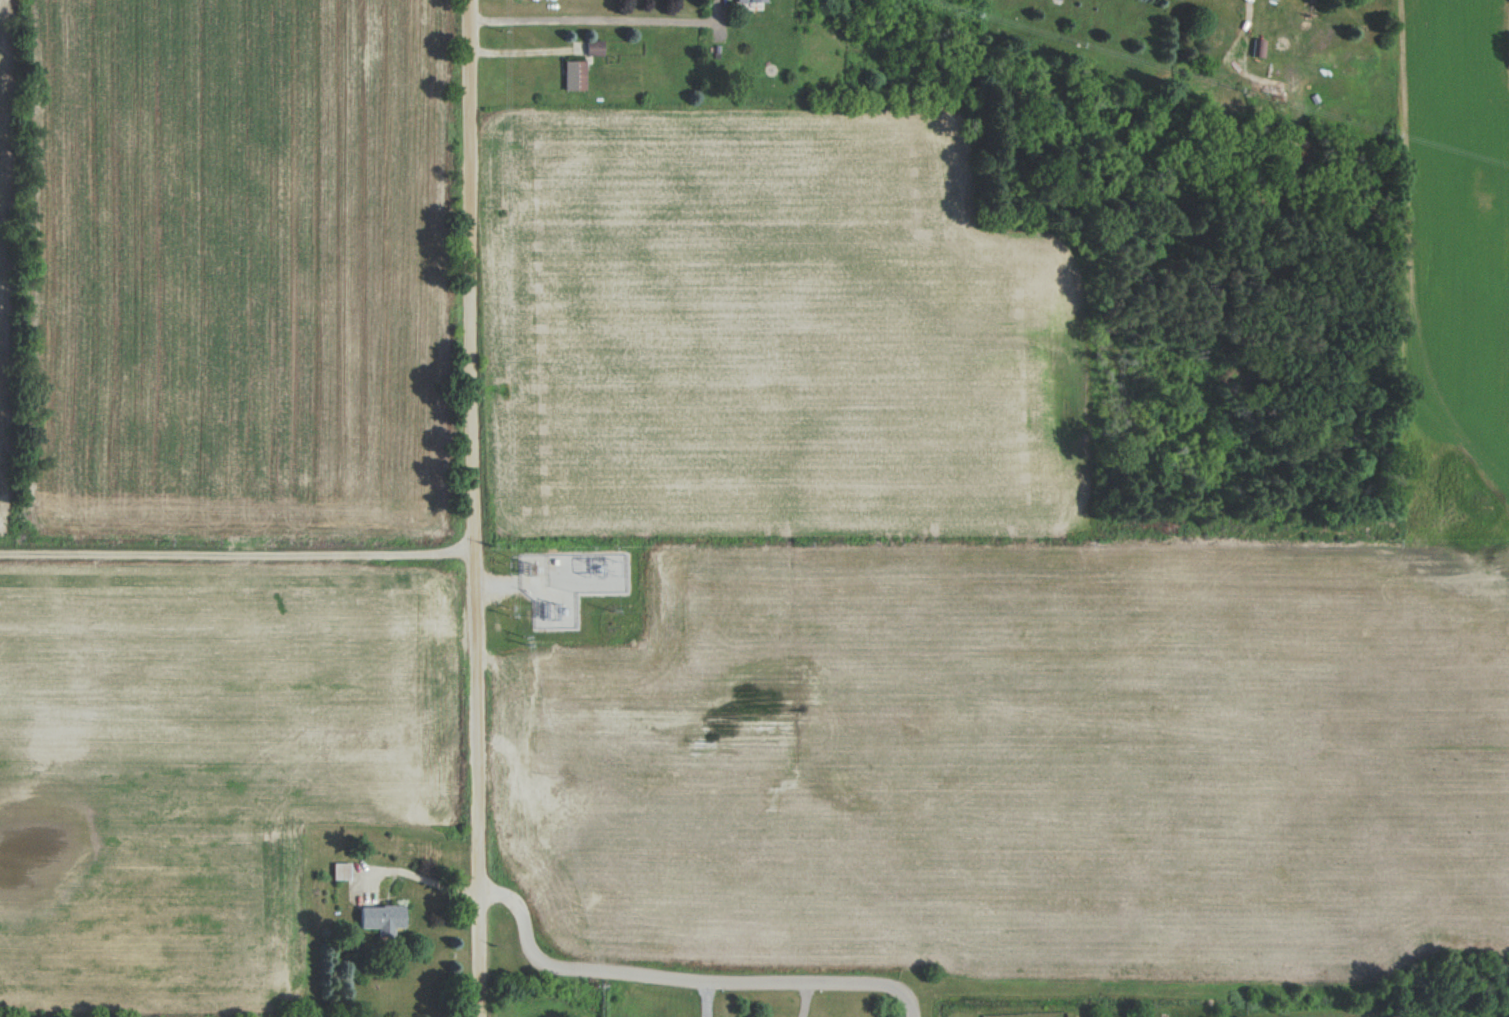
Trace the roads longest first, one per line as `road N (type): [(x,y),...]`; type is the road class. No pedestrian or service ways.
road 1 (residential): [(479,1016),(472,0)]
road 2 (residential): [(479,894),(518,908),(537,964),(705,981),(874,984),(900,995),(911,1016)]

